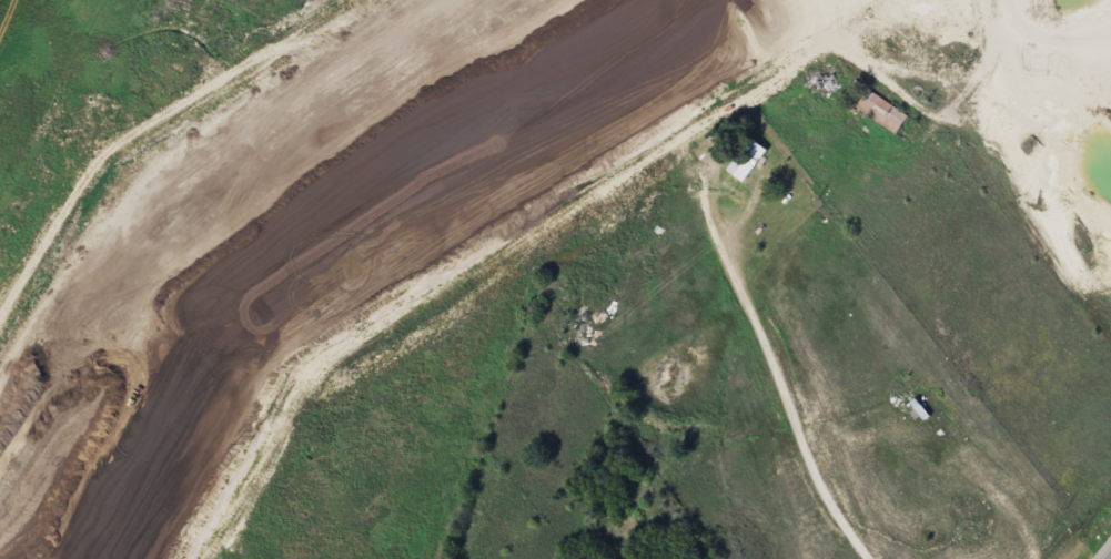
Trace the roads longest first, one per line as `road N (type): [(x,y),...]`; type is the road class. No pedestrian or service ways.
road 1 (residential): [(575,0),(547,78),(523,106),(304,226)]

